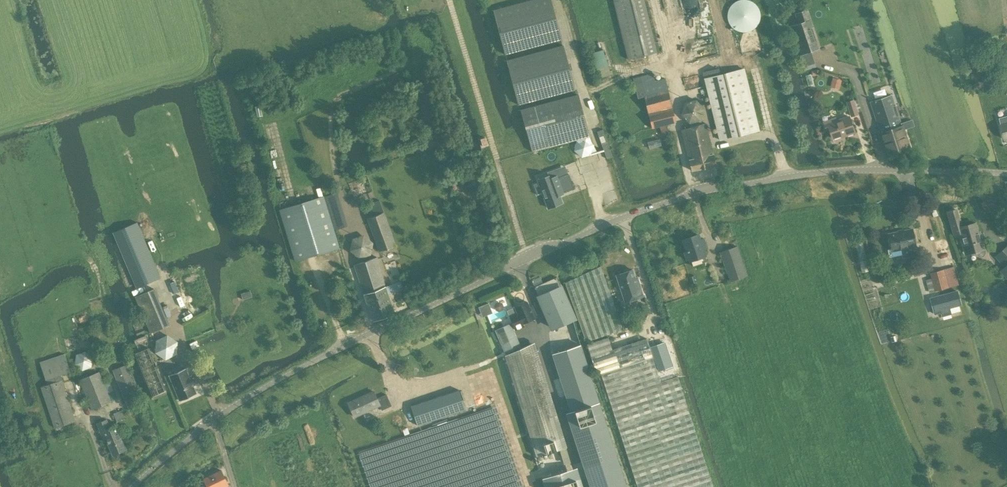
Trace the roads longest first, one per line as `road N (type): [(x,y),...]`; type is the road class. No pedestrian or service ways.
road 1 (tertiary): [(133,486),(214,419),(294,372),(618,219),(694,194),(814,173),(1006,173)]
road 2 (track): [(527,259),(450,0)]
road 3 (track): [(694,194),(648,0)]
road 4 (track): [(416,62),(342,95),(331,114),(337,179)]

